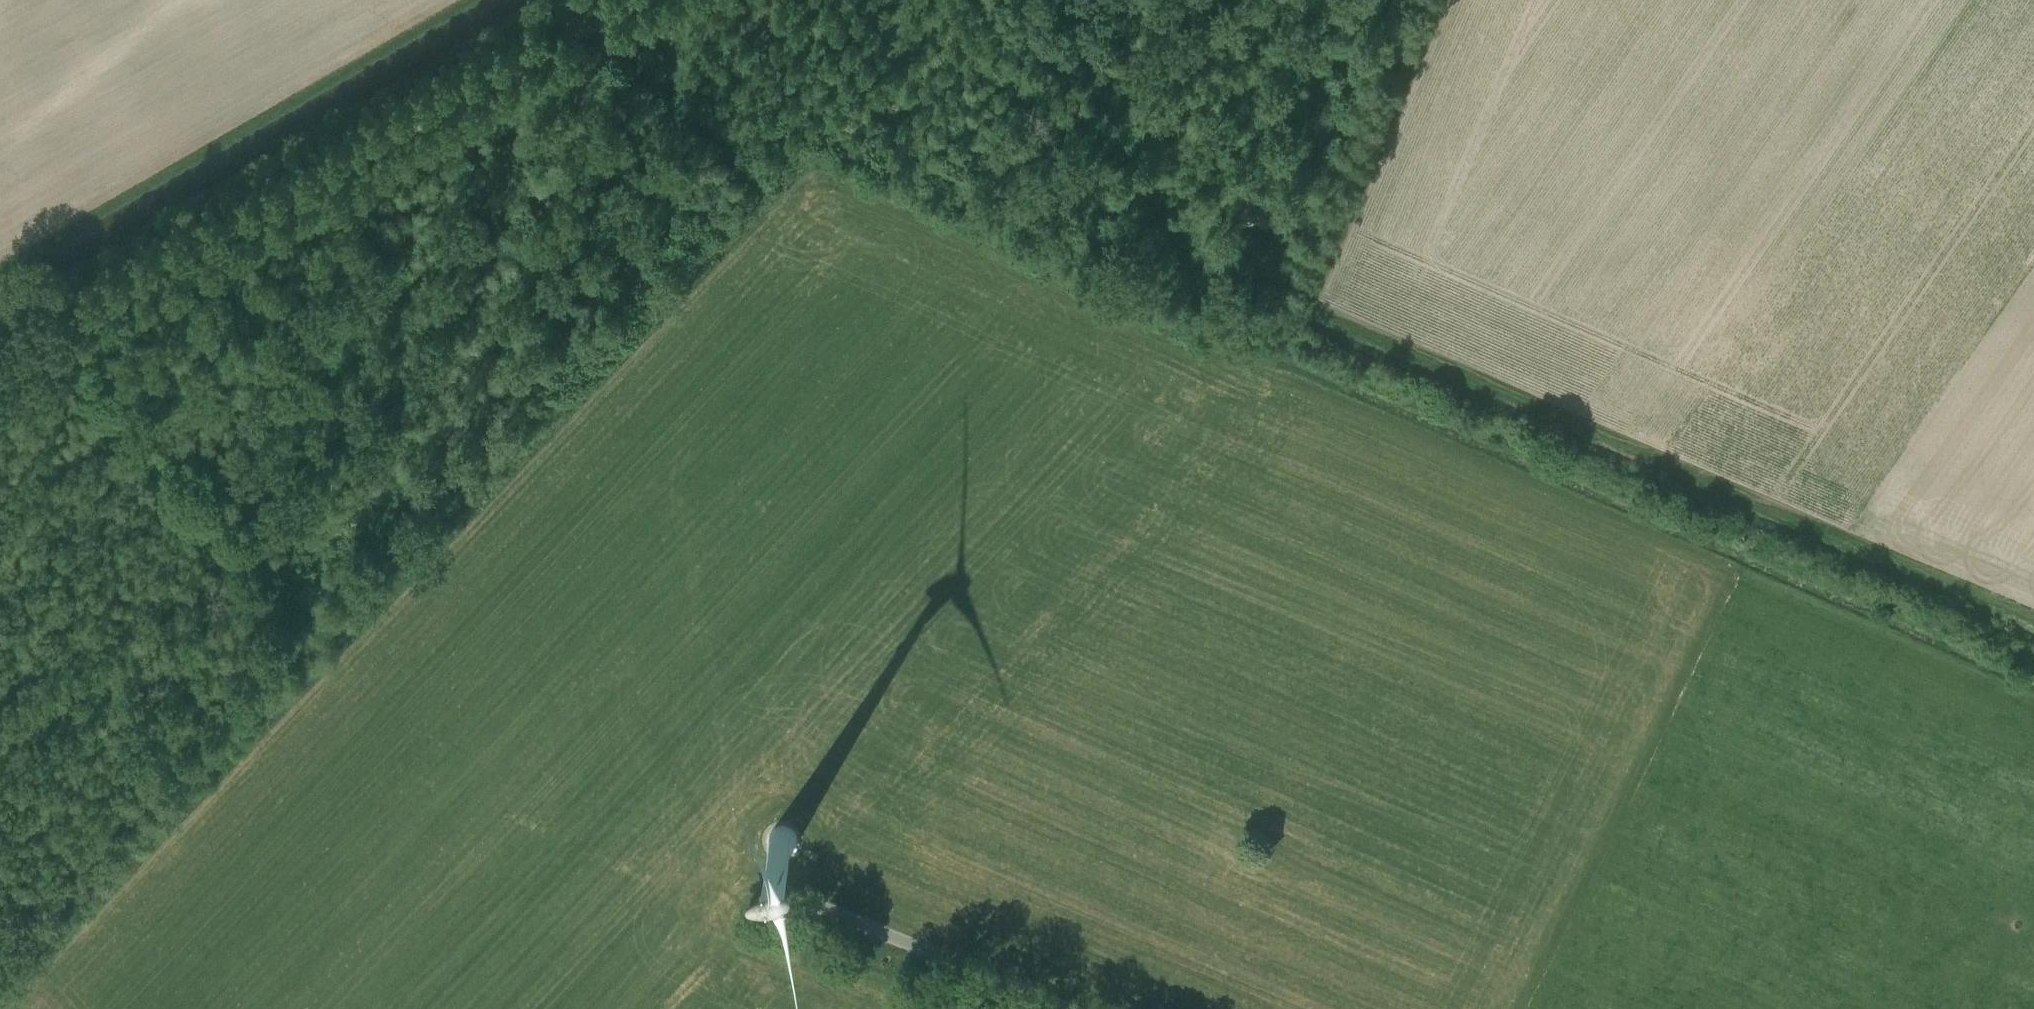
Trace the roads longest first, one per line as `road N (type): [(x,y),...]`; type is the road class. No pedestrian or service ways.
road 1 (track): [(0,364),(629,0)]

